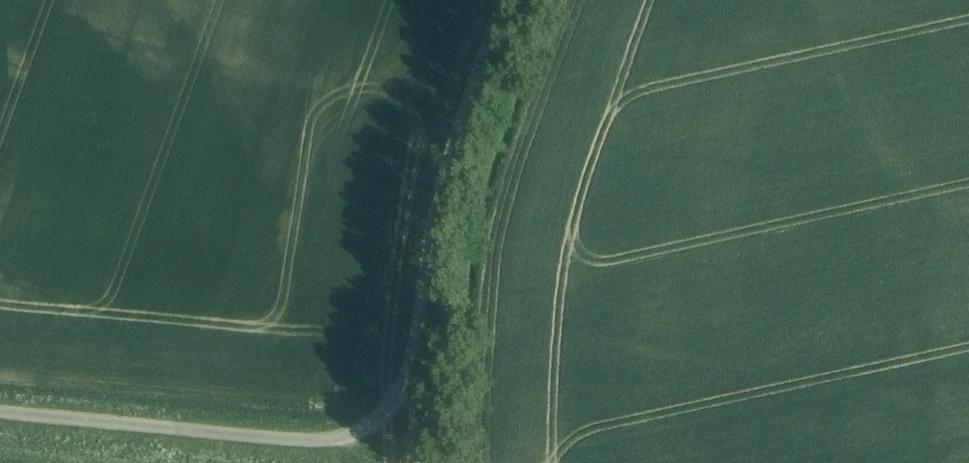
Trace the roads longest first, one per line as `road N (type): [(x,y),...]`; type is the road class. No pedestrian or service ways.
road 1 (unclassified): [(0,413),(294,439),(351,435),(379,420),(409,372),(438,199),(503,0)]

